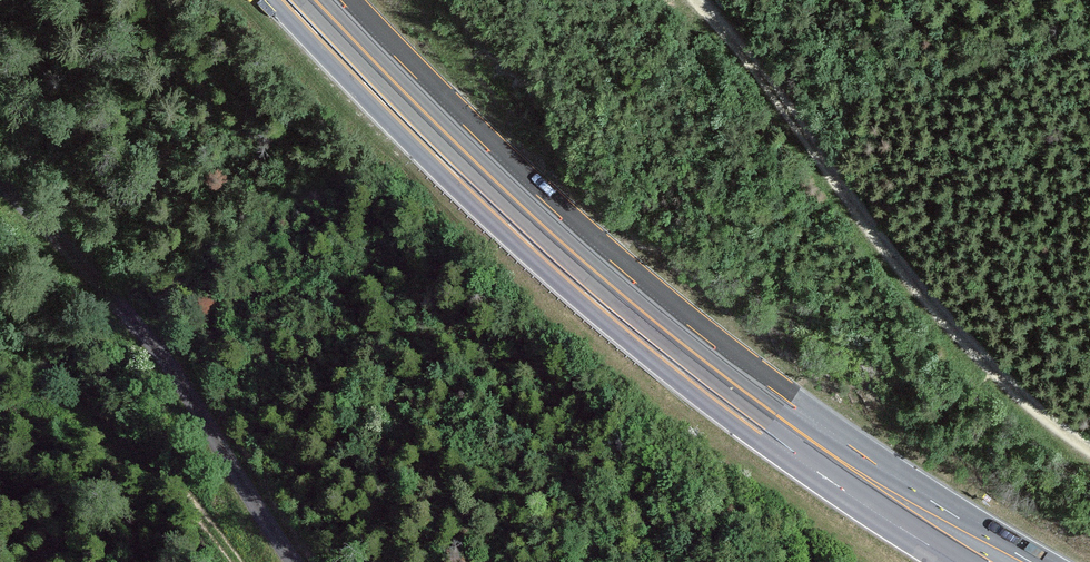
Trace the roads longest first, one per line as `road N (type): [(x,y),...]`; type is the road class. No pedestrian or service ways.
road 1 (primary): [(310,0),(550,238),(771,416)]
road 2 (track): [(698,0),(928,299),(1022,397),(1089,449)]
road 3 (track): [(235,561),(147,457),(44,361),(0,335)]
road 4 (primary): [(1047,561),(771,416)]
road 5 (primary): [(771,416),(957,561)]

